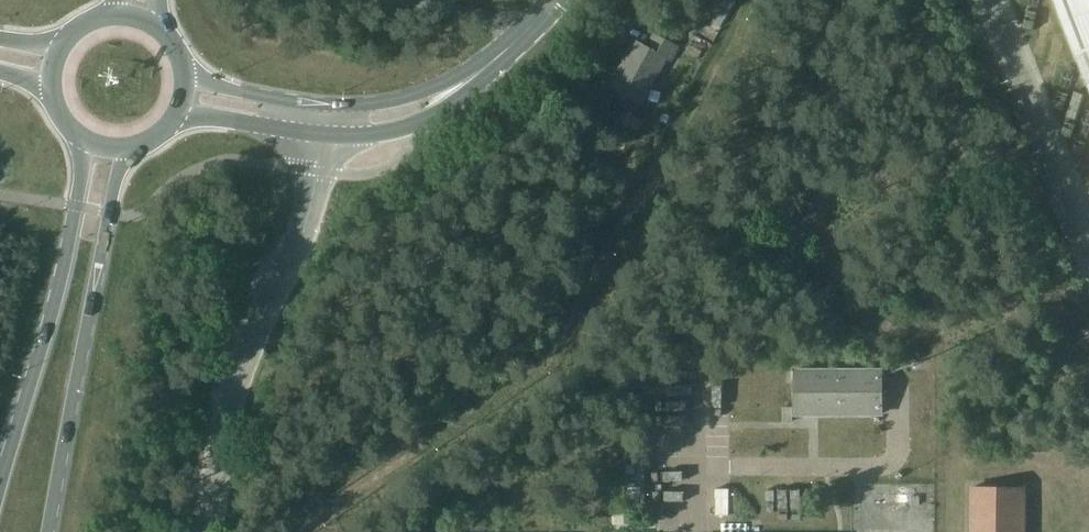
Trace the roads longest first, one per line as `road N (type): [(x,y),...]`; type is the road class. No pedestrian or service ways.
road 1 (primary): [(48,531),(126,150)]
road 2 (primary): [(79,139),(60,277),(0,485)]
road 3 (unclassified): [(178,115),(324,133),(389,132),(434,114),(468,82)]
road 4 (unclassified): [(468,82),(324,104),(187,74)]

